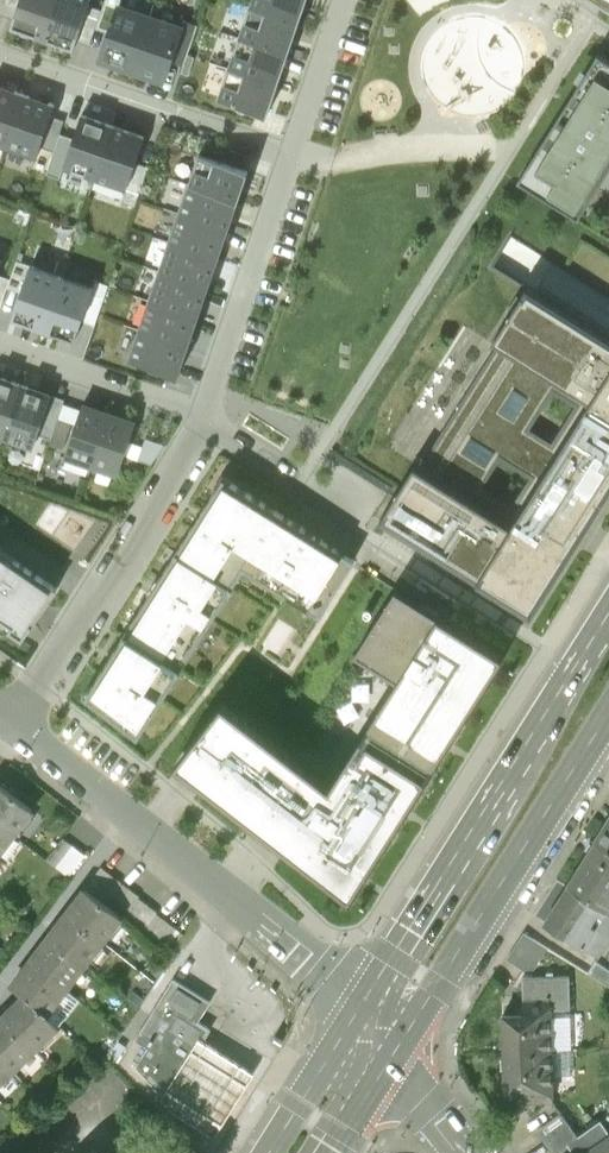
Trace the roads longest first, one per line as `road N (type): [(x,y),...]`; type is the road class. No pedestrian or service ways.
road 1 (primary): [(608,613),(357,1012)]
road 2 (tertiary): [(357,1012),(290,943),(15,726)]
road 3 (primary): [(391,1058),(608,713)]
road 4 (residential): [(0,58),(288,156)]
road 5 (residential): [(204,421),(288,156)]
road 6 (residential): [(67,643),(204,421)]
road 7 (residential): [(0,351),(204,421)]
road 8 (residential): [(204,421),(371,536)]
road 9 (primary): [(357,1012),(269,1152)]
road 10 (residential): [(288,156),(341,0)]

